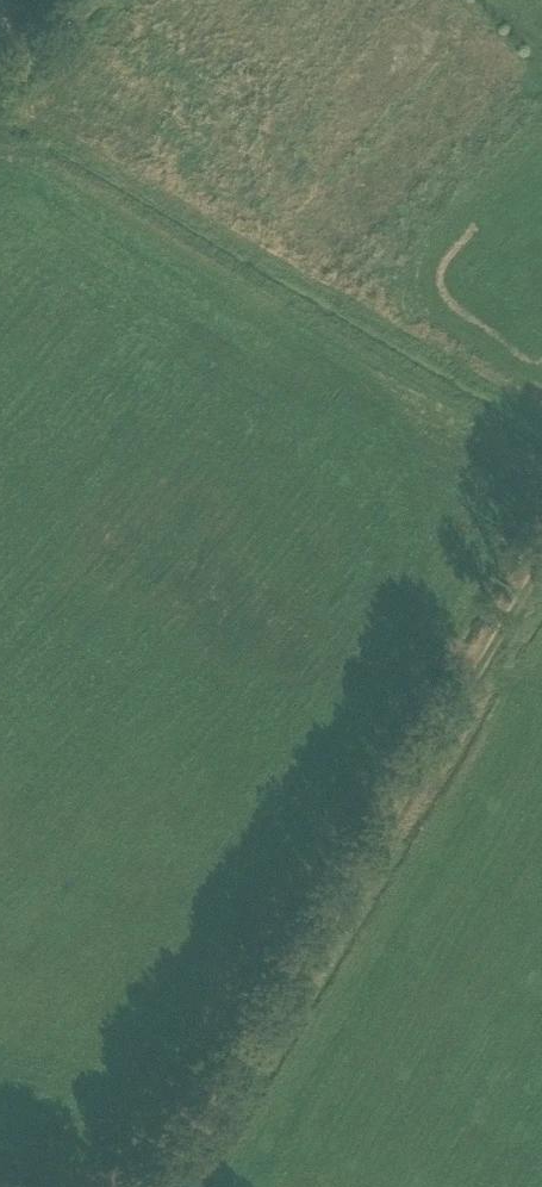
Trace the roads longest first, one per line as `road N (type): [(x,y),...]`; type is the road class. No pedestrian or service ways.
road 1 (track): [(176,1186),(541,566)]

